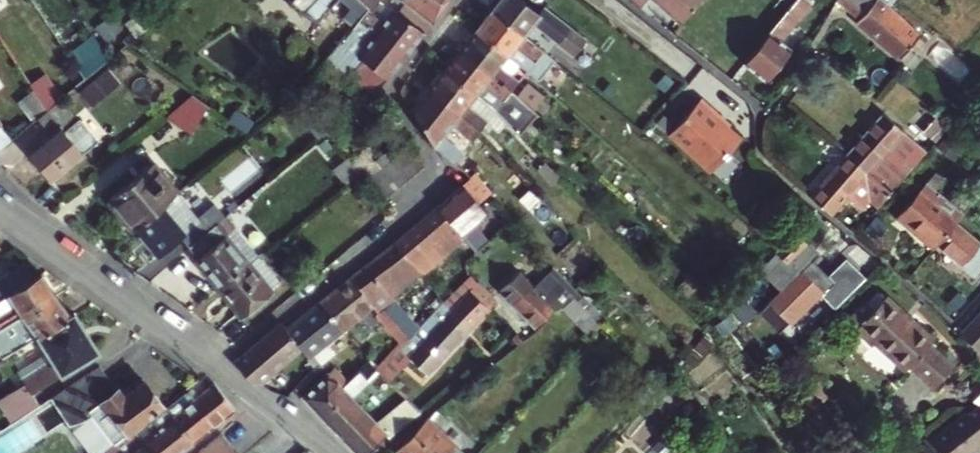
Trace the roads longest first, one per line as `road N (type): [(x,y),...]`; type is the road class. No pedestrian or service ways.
road 1 (residential): [(0,213),(330,452)]

